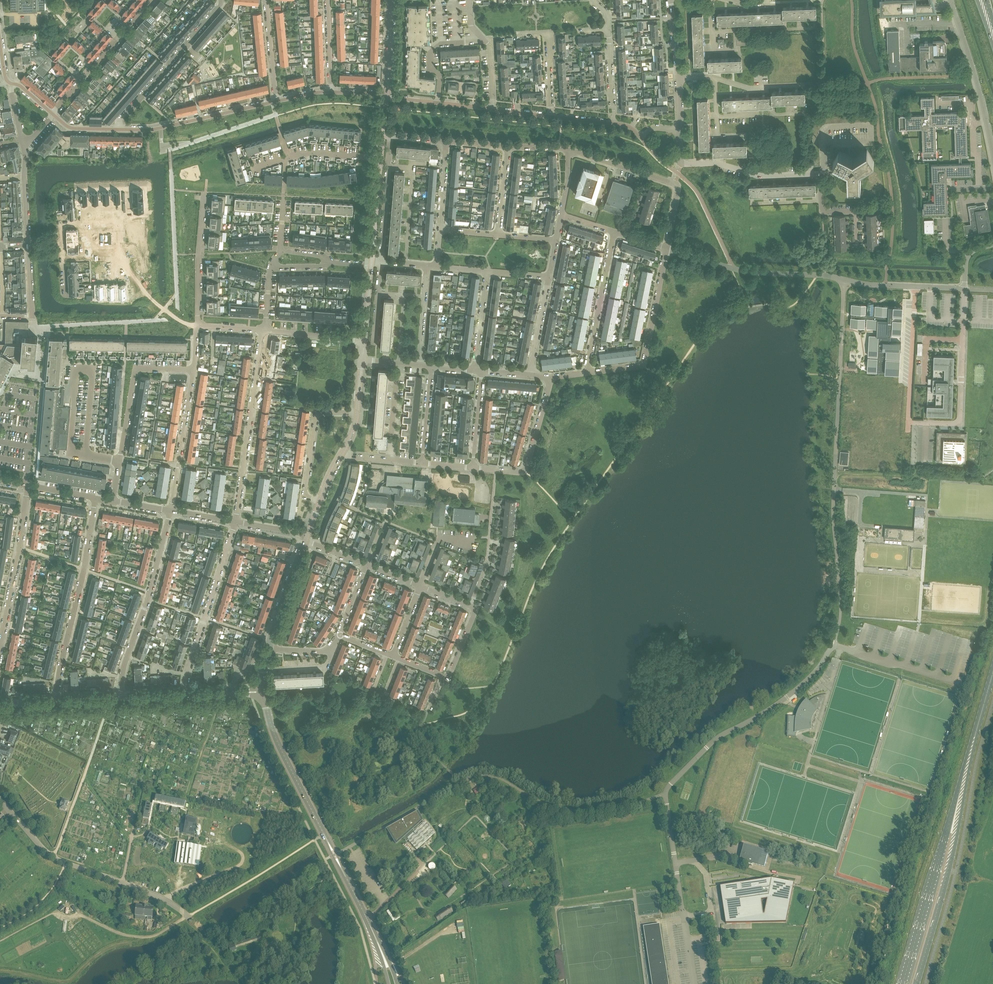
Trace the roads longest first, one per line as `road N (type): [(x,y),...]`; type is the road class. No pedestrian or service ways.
road 1 (residential): [(965,289),(960,424),(909,422),(915,287)]
road 2 (residential): [(219,957),(172,905),(59,860),(0,800)]
road 3 (residential): [(844,280),(834,498)]
road 4 (residential): [(95,497),(55,700)]
road 5 (residential): [(117,698),(170,510)]
road 6 (residential): [(236,522),(265,330)]
road 7 (residential): [(113,500),(137,370),(194,369)]
road 8 (primary): [(957,808),(900,983)]
road 9 (residential): [(844,280),(736,271),(666,249)]
road 10 (primary): [(915,983),(954,850),(957,808)]
road 11 (residential): [(236,522),(184,695)]
road 12 (residential): [(666,249),(677,186),(569,150)]
road 13 (residential): [(63,258),(121,258),(121,220),(62,224),(62,243)]
road 14 (residential): [(820,174),(682,164),(680,129)]
road 15 (track): [(54,857),(111,698)]
road 16 (residential): [(277,102),(161,128),(112,129)]
road 17 (residential): [(0,646),(28,485)]
road 18 (residential): [(992,151),(949,0)]
road 19 (residential): [(324,835),(280,749),(263,693)]
road 20 (residential): [(52,113),(152,0)]
road 21 (residential): [(550,377),(525,471),(474,468)]
road 22 (residential): [(585,373),(613,232)]
road 23 (residential): [(194,369),(170,510)]
road 24 (primary): [(957,808),(992,678)]
road 25 (residential): [(320,501),(305,494),(315,420),(357,413)]
road 26 (residential): [(204,192),(197,325)]
road 27 (residential): [(391,134),(380,261)]
road 28 (residential): [(642,367),(666,249)]

